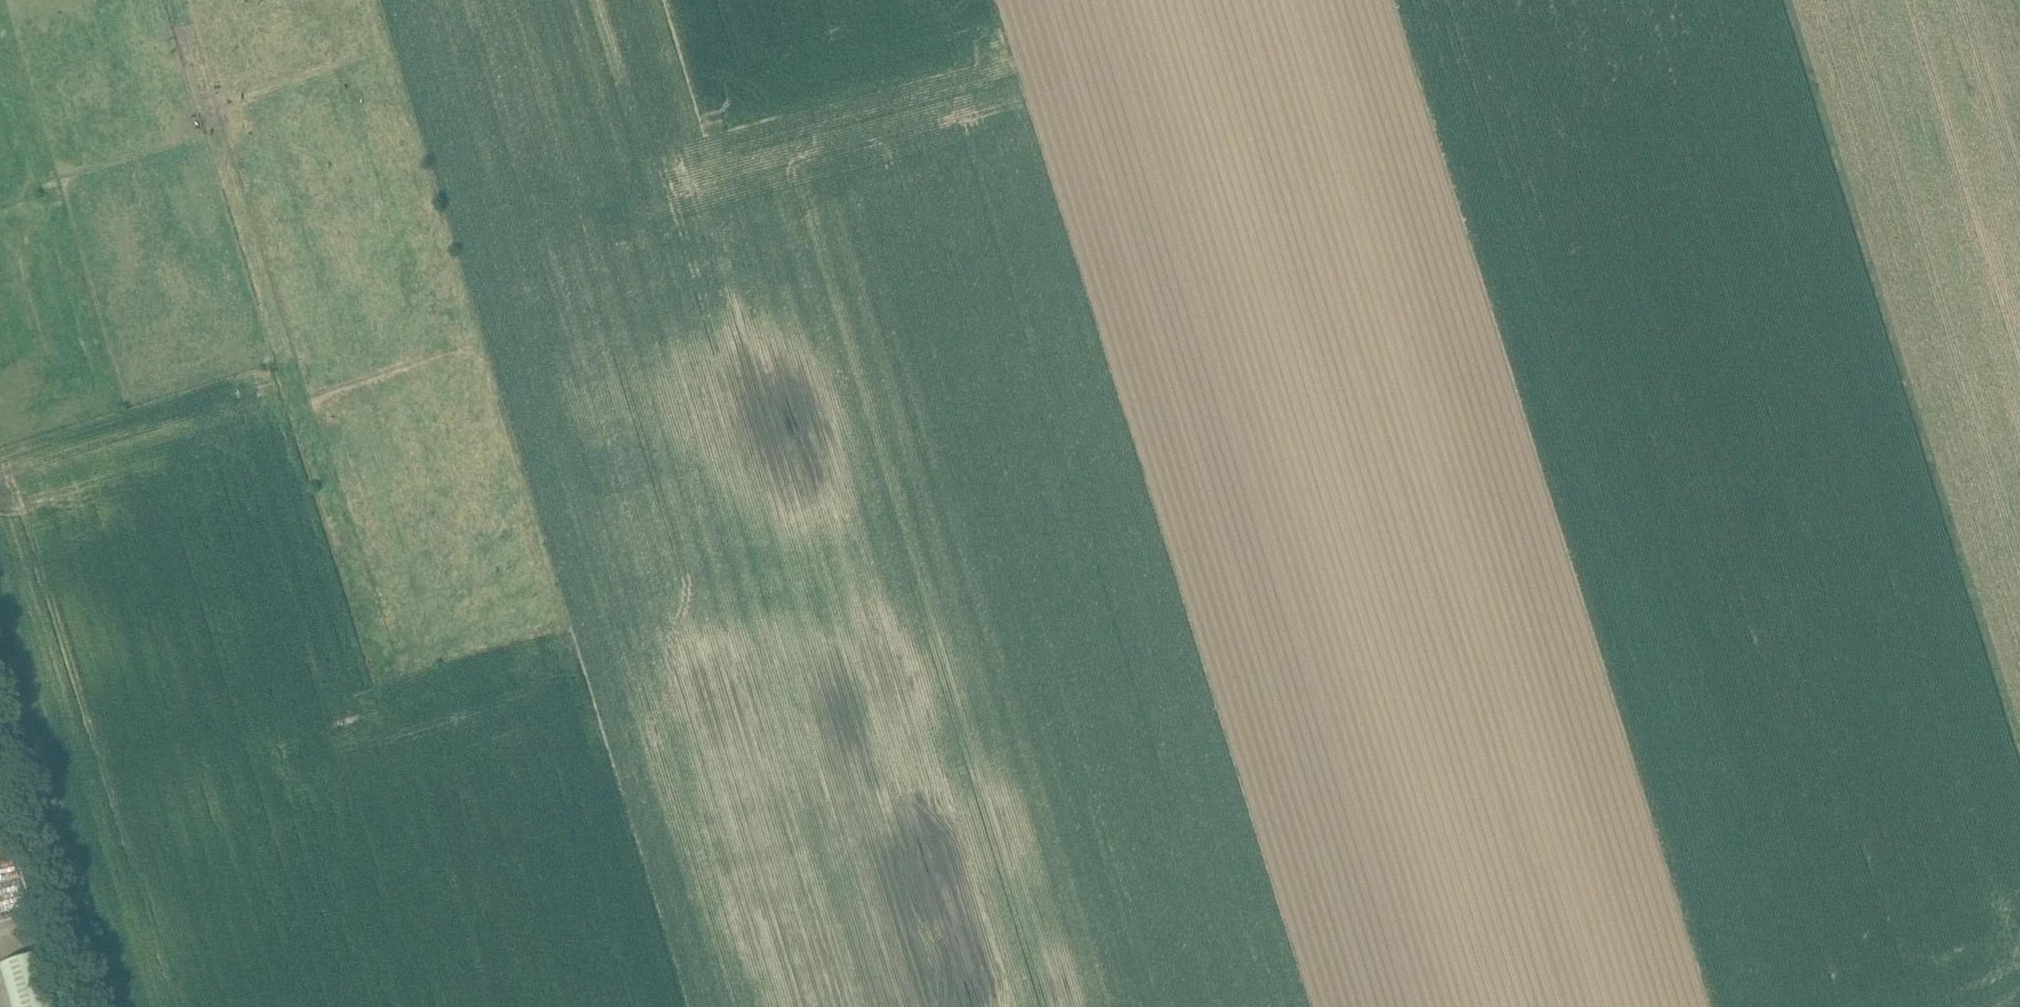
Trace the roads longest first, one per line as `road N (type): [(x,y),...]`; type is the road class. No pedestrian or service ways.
road 1 (track): [(86,1006),(0,730)]

